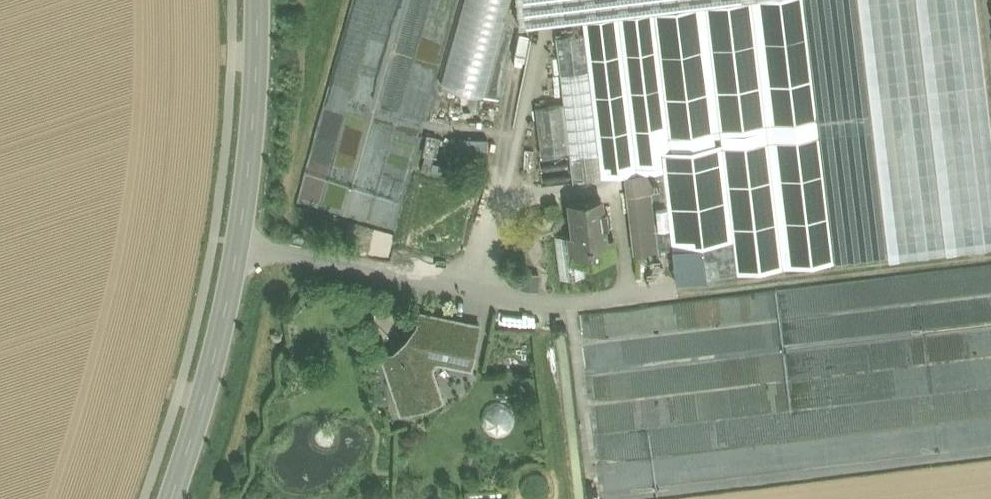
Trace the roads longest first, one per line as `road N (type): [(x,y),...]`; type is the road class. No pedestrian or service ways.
road 1 (tertiary): [(257,0),(255,106),(239,241),(173,498)]
road 2 (track): [(622,213),(635,276),(615,297),(579,306),(519,301),(239,241)]

